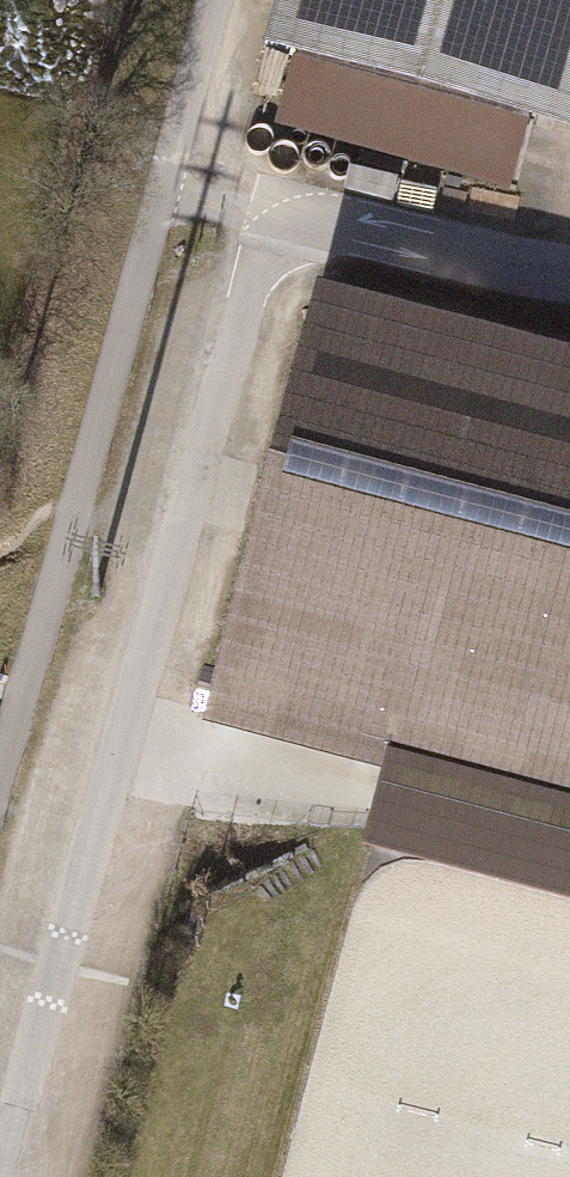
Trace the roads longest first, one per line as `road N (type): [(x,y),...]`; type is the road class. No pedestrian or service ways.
road 1 (track): [(221,0),(20,722)]
road 2 (residential): [(168,193),(291,230),(321,224),(530,274),(569,274)]

